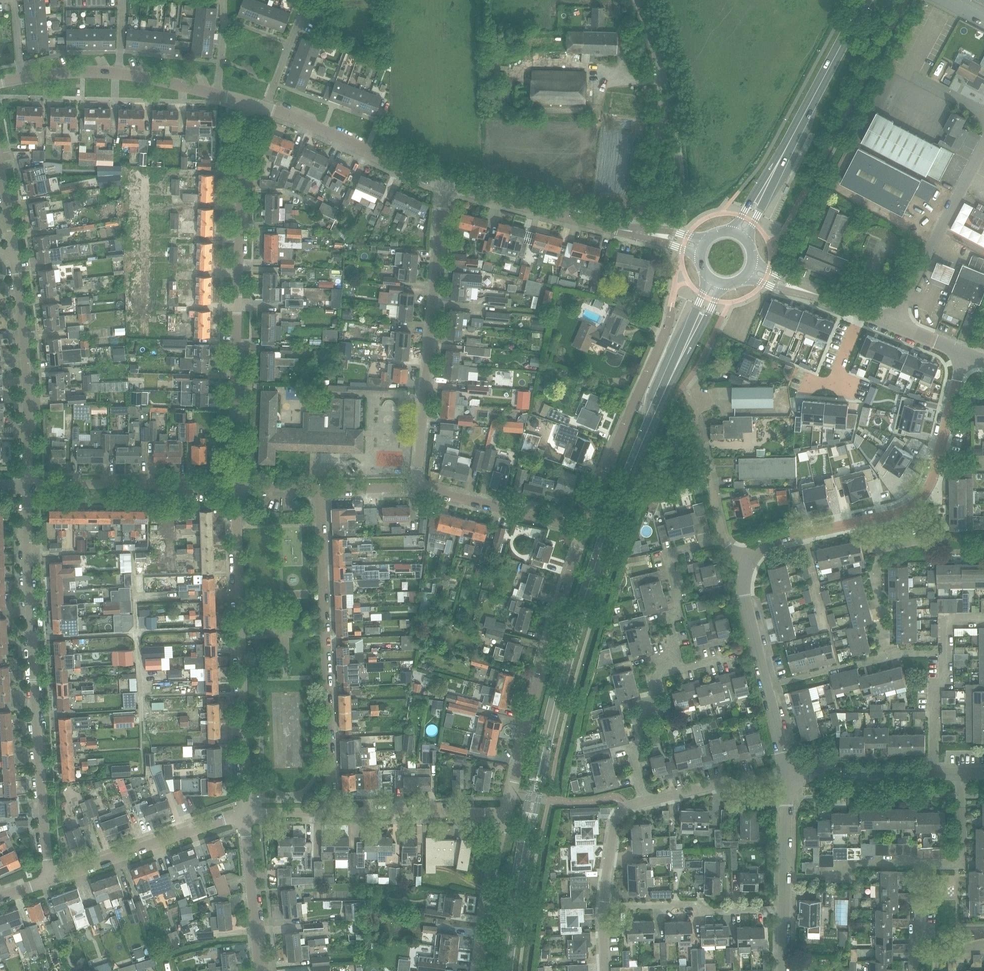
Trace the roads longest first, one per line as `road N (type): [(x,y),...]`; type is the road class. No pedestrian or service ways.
road 1 (secondary): [(716,283),(606,536),(556,691),(506,970)]
road 2 (residential): [(49,881),(28,484)]
road 3 (residential): [(235,485),(243,100)]
road 4 (residential): [(246,812),(235,485)]
road 5 (residential): [(328,807),(321,489)]
road 6 (residential): [(417,488),(444,187)]
road 7 (residential): [(584,530),(507,814)]
road 8 (residential): [(28,484),(0,196)]
road 9 (residential): [(804,534),(898,514),(922,497),(938,463),(959,352)]
road 10 (secondary): [(739,234),(866,0)]
road 11 (residential): [(243,100),(117,73),(0,84)]
road 12 (unclassified): [(637,233),(662,96),(636,0)]
road 13 (residential): [(671,308),(584,530)]
road 14 (residential): [(787,776),(744,598),(747,560)]
road 15 (residential): [(49,881),(246,812)]
road 16 (residential): [(28,484),(235,485)]
road 17 (residential): [(889,324),(983,141)]
road 18 (residential): [(444,187),(265,107)]
road 19 (residential): [(786,911),(602,909)]
road 20 (residential): [(936,769),(945,627),(983,618)]
road 21 (residential): [(328,807),(507,814)]
road 22 (residential): [(616,230),(444,187)]
road 23 (residential): [(417,488),(584,530)]
road 24 (residential): [(723,538),(694,409),(700,397),(717,394)]
road 25 (residential): [(257,970),(246,812)]
road 26 (residential): [(507,814),(481,970)]
road 27 (residential): [(668,657),(672,556),(723,538)]
road 28 (residential): [(650,802),(639,726),(668,657)]
road 29 (residential): [(787,776),(936,769)]
road 30 (tertiary): [(889,324),(752,270)]
road 31 (residential): [(650,802),(787,776)]
road 32 (residential): [(786,911),(787,776)]
road 33 (residential): [(919,866),(958,861),(961,770)]
road 34 (residential): [(602,909),(615,824),(625,810),(650,802)]

